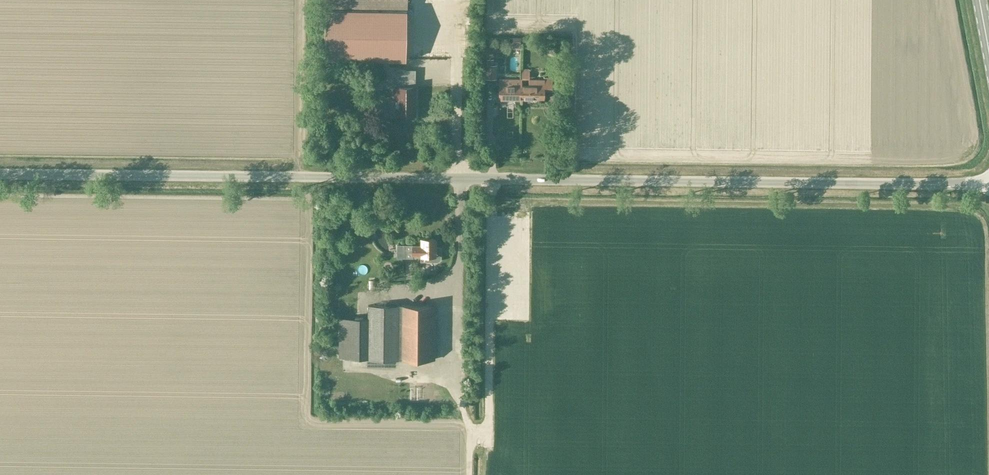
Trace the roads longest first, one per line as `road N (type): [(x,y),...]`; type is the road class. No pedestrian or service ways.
road 1 (unclassified): [(978,184),(0,174)]

